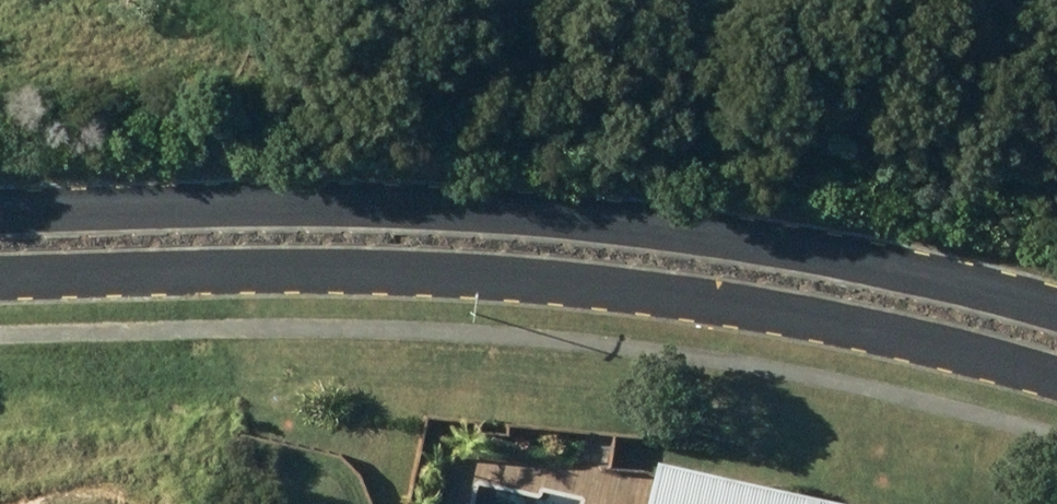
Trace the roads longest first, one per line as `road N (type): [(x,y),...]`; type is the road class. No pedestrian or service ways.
road 1 (residential): [(1056,435),(789,347),(221,287),(0,295)]
road 2 (residential): [(0,223),(217,222),(810,273),(1056,355)]

